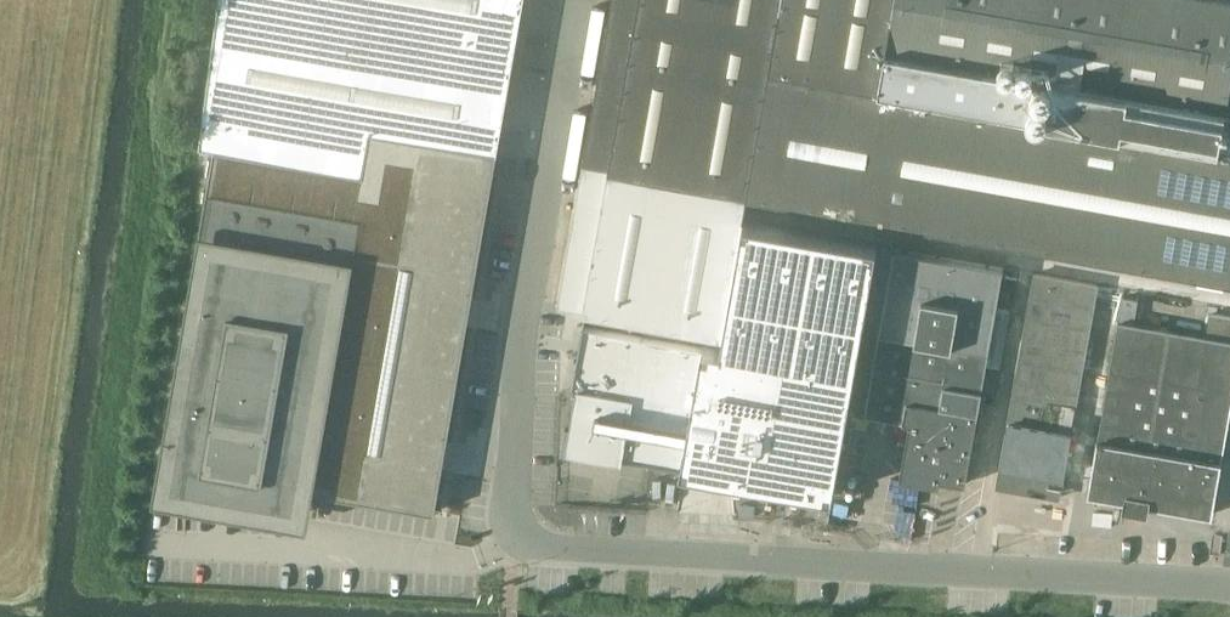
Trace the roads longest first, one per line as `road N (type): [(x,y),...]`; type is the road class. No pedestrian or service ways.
road 1 (unclassified): [(1229,586),(543,548),(519,537)]
road 2 (unclassified): [(519,537),(512,504),(522,315),(581,0)]
road 3 (unclassified): [(519,537),(471,559),(154,541)]

